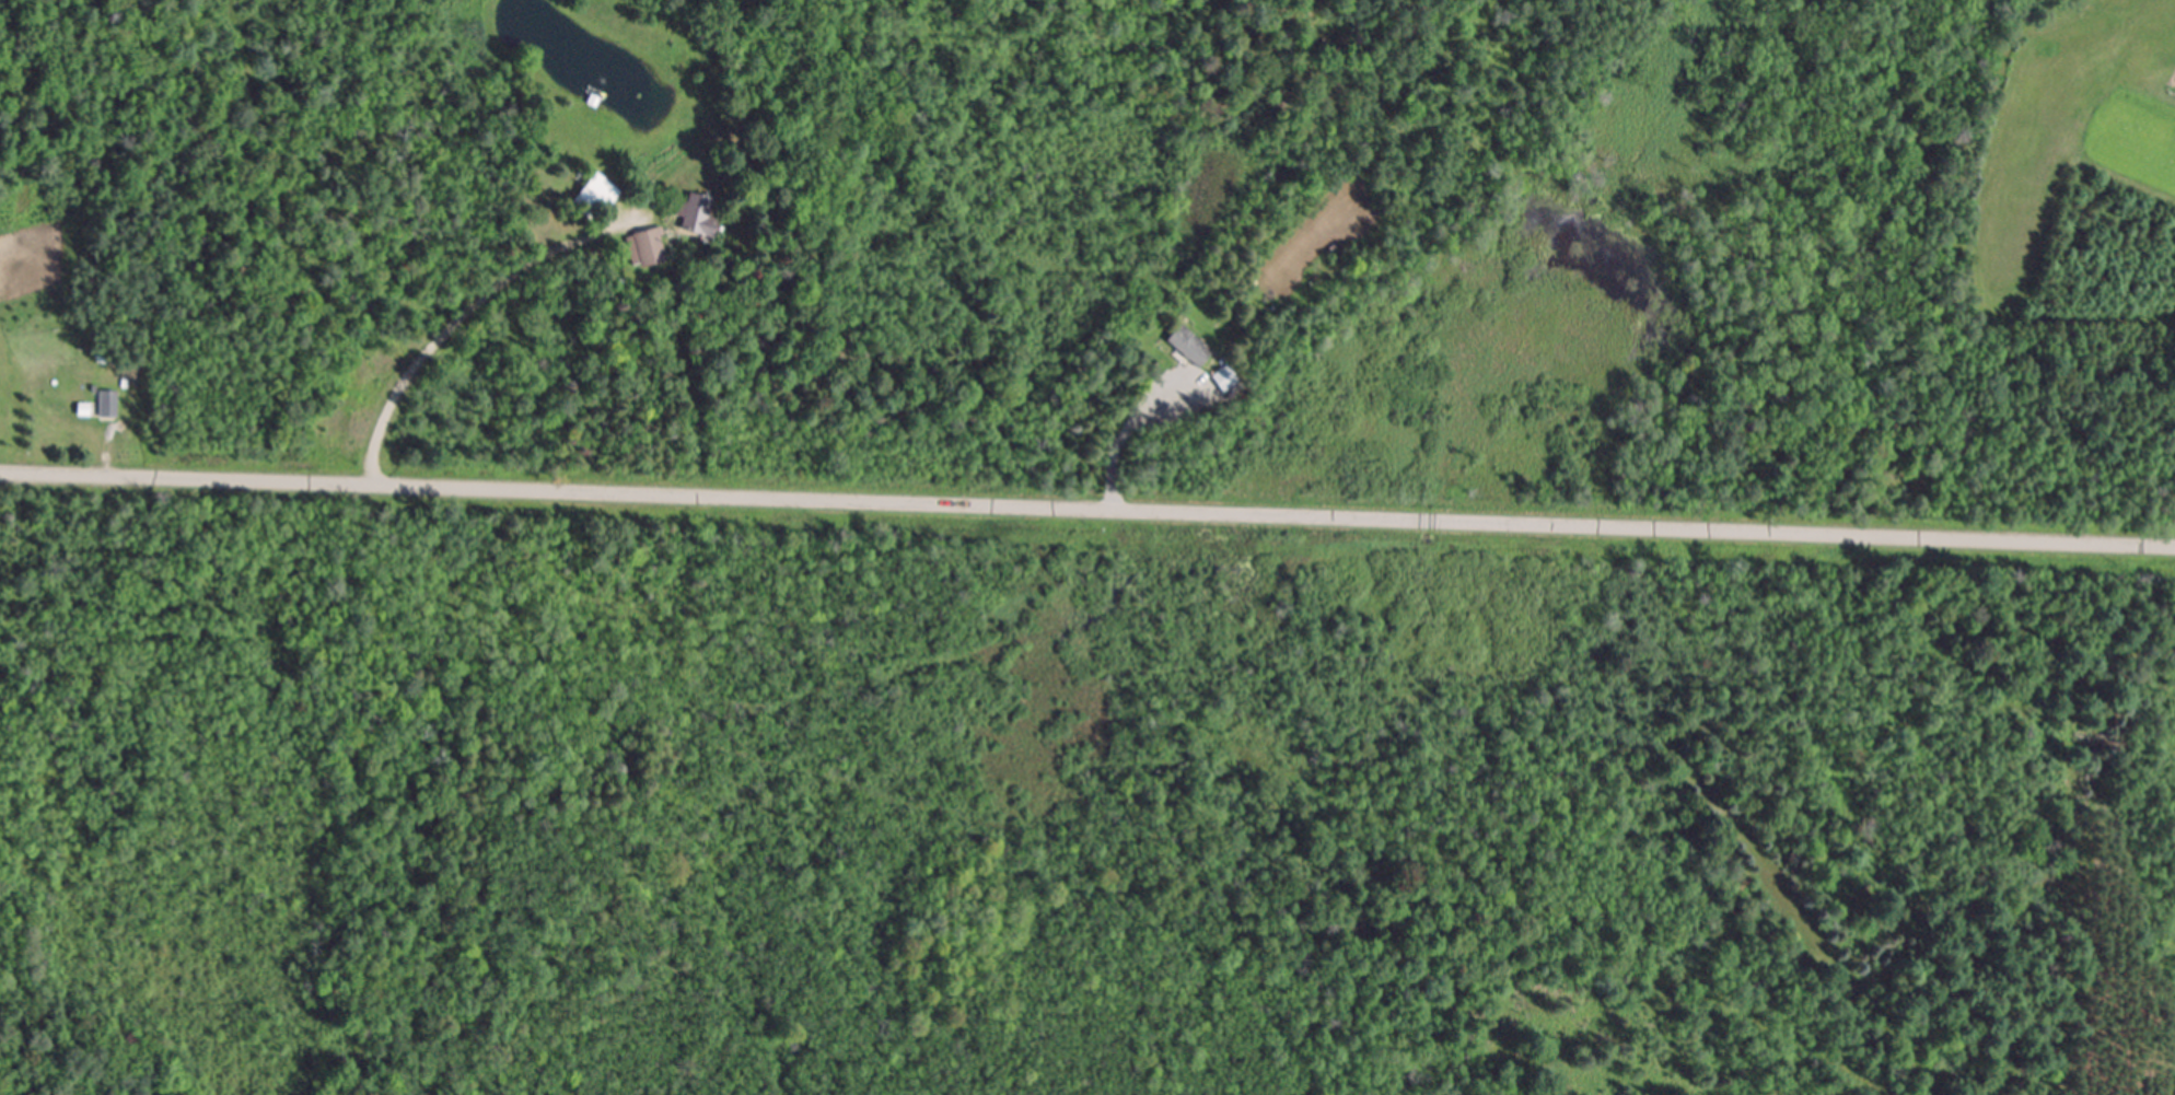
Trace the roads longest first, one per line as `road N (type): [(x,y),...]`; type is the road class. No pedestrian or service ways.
road 1 (residential): [(2174,546),(0,476)]

